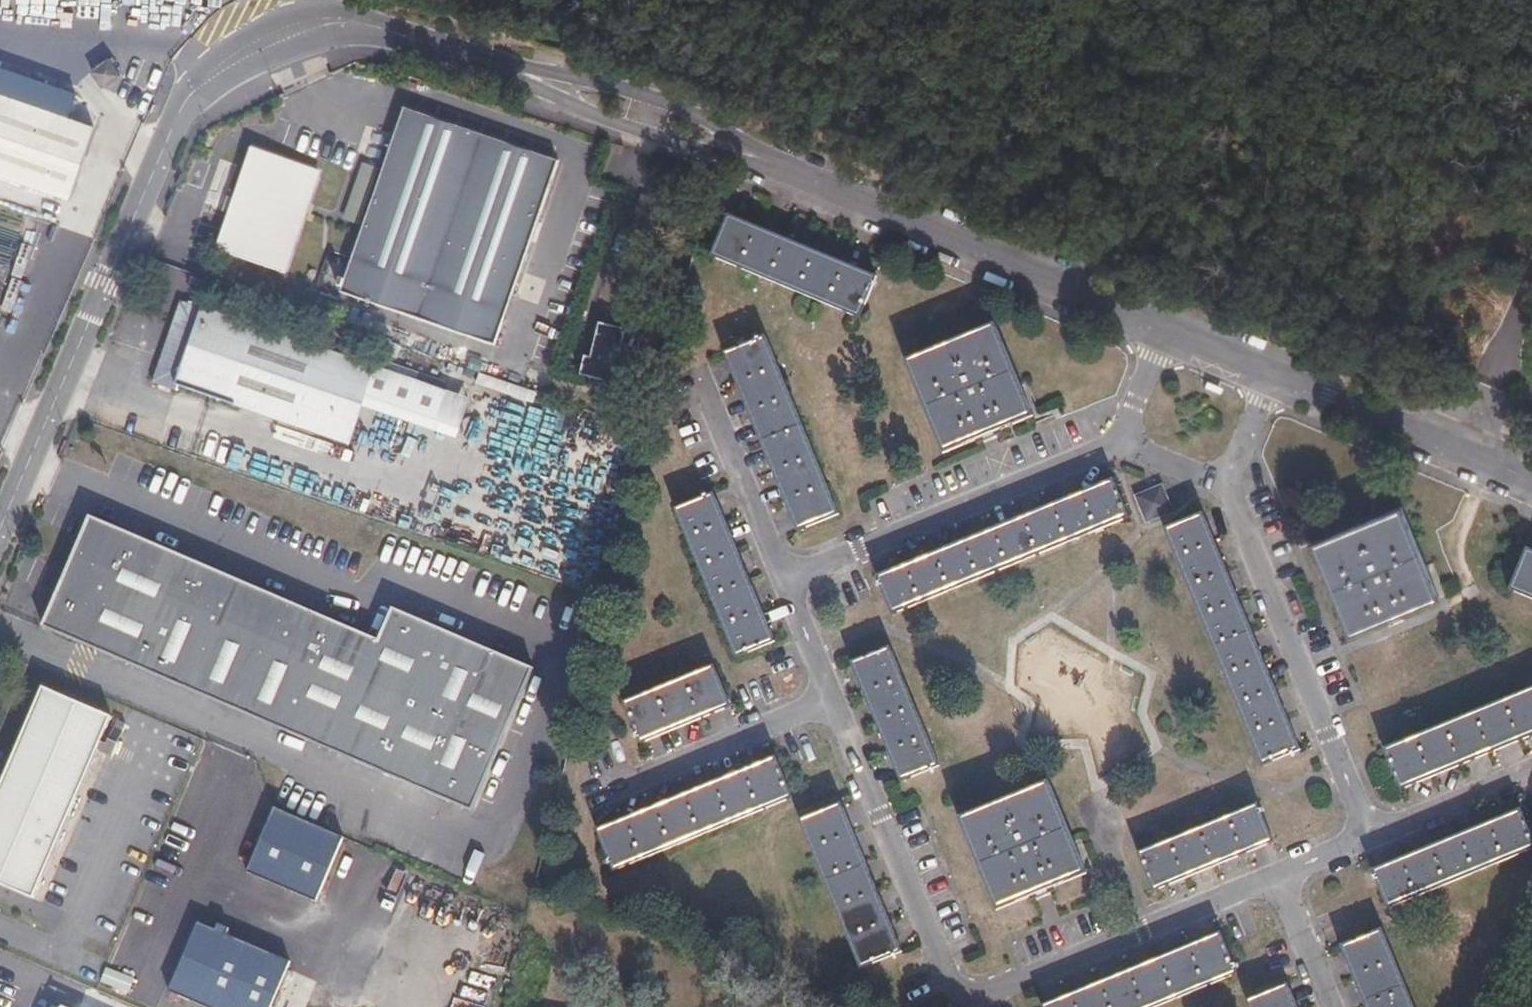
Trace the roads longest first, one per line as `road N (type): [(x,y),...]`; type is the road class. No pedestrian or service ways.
road 1 (residential): [(0,533),(187,101),(238,57),(303,31),(371,28),(516,72),(757,158),(1169,334)]
road 2 (residential): [(829,703),(952,987),(994,999),(1283,878)]
road 3 (residential): [(1368,843),(1223,489)]
road 4 (residential): [(1124,449),(783,577)]
road 5 (residential): [(1270,377),(1531,486)]
road 6 (residential): [(829,703),(614,789)]
road 7 (residential): [(783,577),(702,370)]
road 8 (residential): [(1368,843),(1531,775)]
road 9 (residential): [(1283,878),(1334,1006)]
road 10 (residential): [(783,577),(829,703)]
road 11 (residential): [(1169,334),(1124,449)]
road 12 (residential): [(1223,489),(1270,377)]

